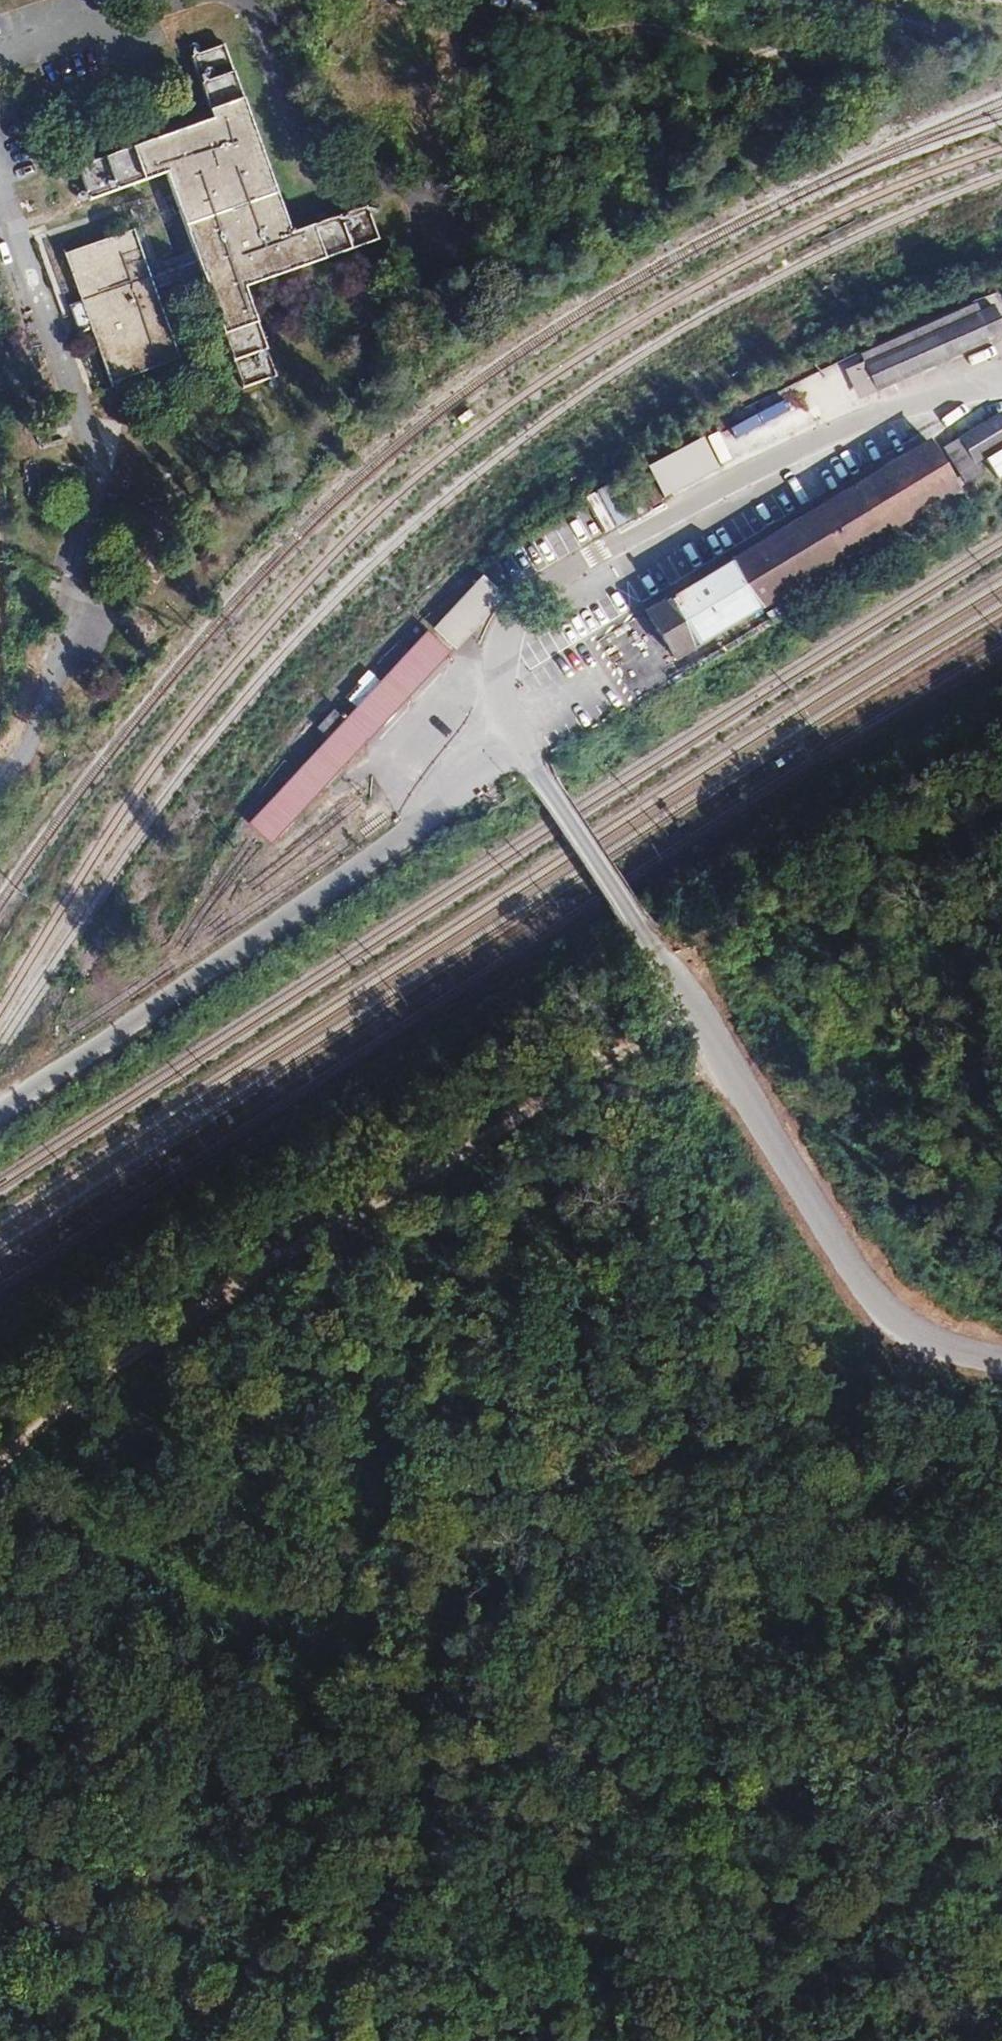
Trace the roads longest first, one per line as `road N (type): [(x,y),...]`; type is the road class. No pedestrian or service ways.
road 1 (track): [(221,2040),(475,1136)]
road 2 (track): [(690,1000),(241,1279),(0,1479)]

